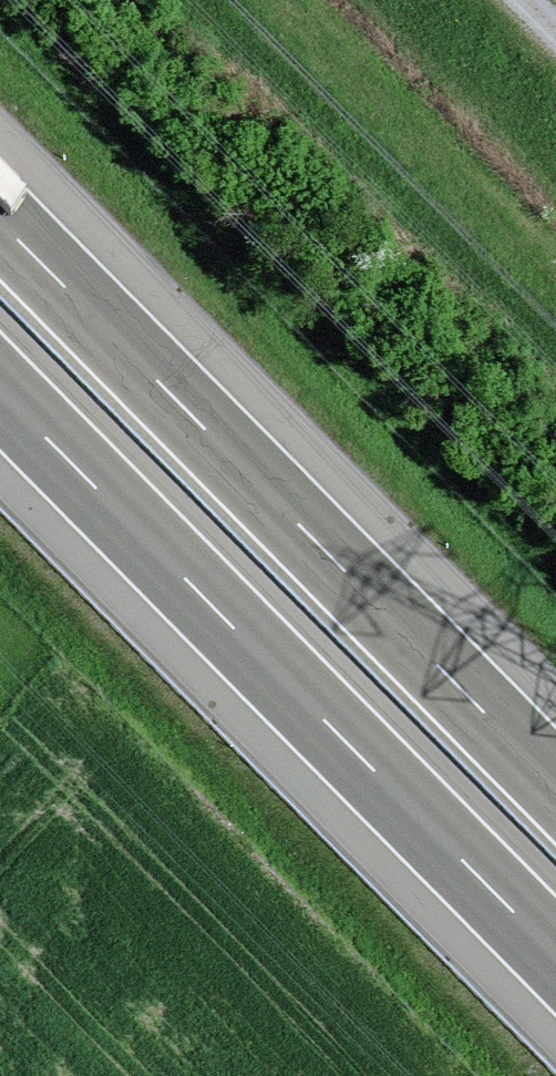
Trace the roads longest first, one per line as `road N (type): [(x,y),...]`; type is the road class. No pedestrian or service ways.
road 1 (motorway): [(0,391),(555,956)]
road 2 (motorway): [(555,785),(0,221)]

